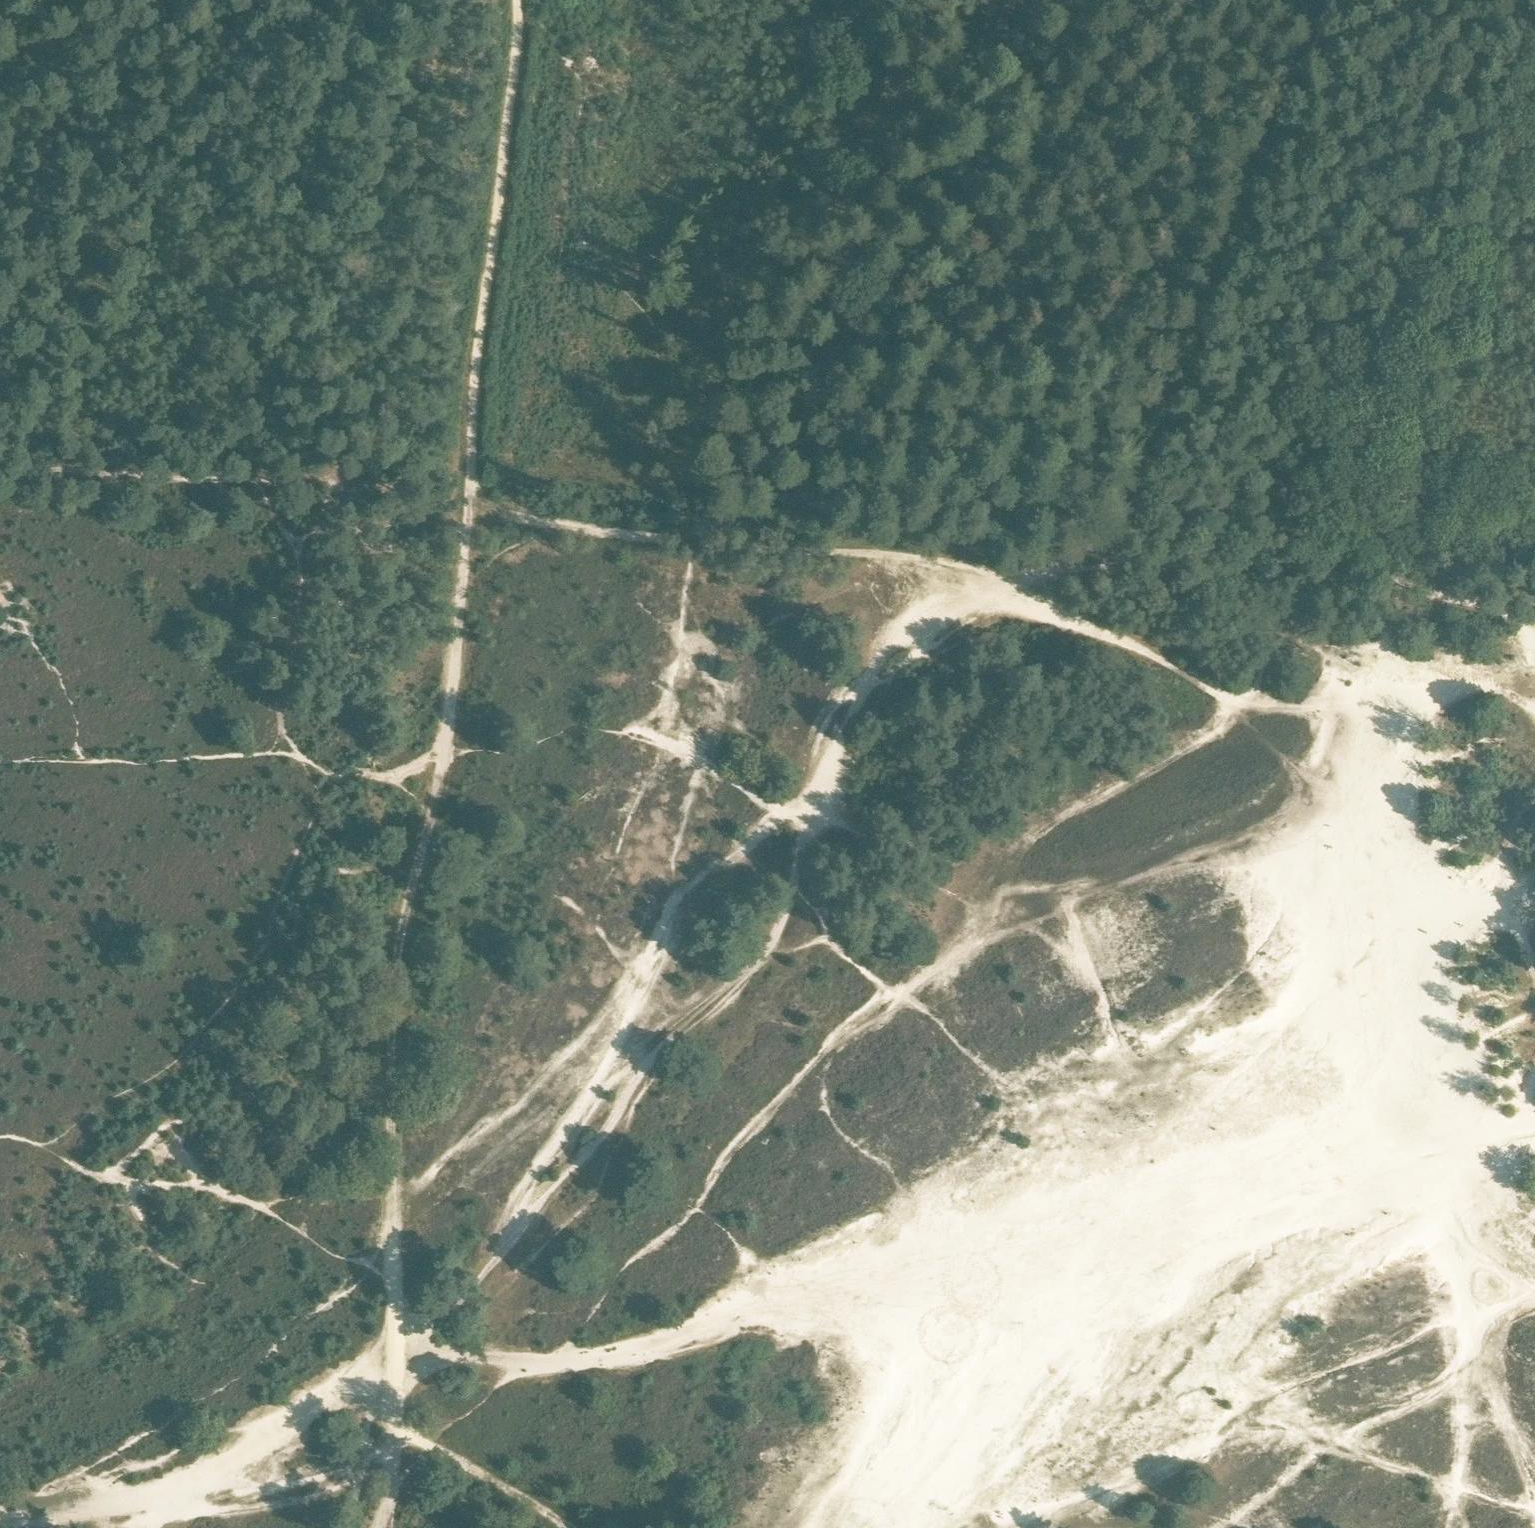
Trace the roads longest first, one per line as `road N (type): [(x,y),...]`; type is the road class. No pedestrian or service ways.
road 1 (track): [(396,1365),(389,995),(444,754),(469,512)]
road 2 (track): [(469,512),(479,328),(519,65),(520,0)]
road 3 (track): [(396,1365),(231,1461),(24,1527)]
road 4 (track): [(396,1365),(383,1527)]

